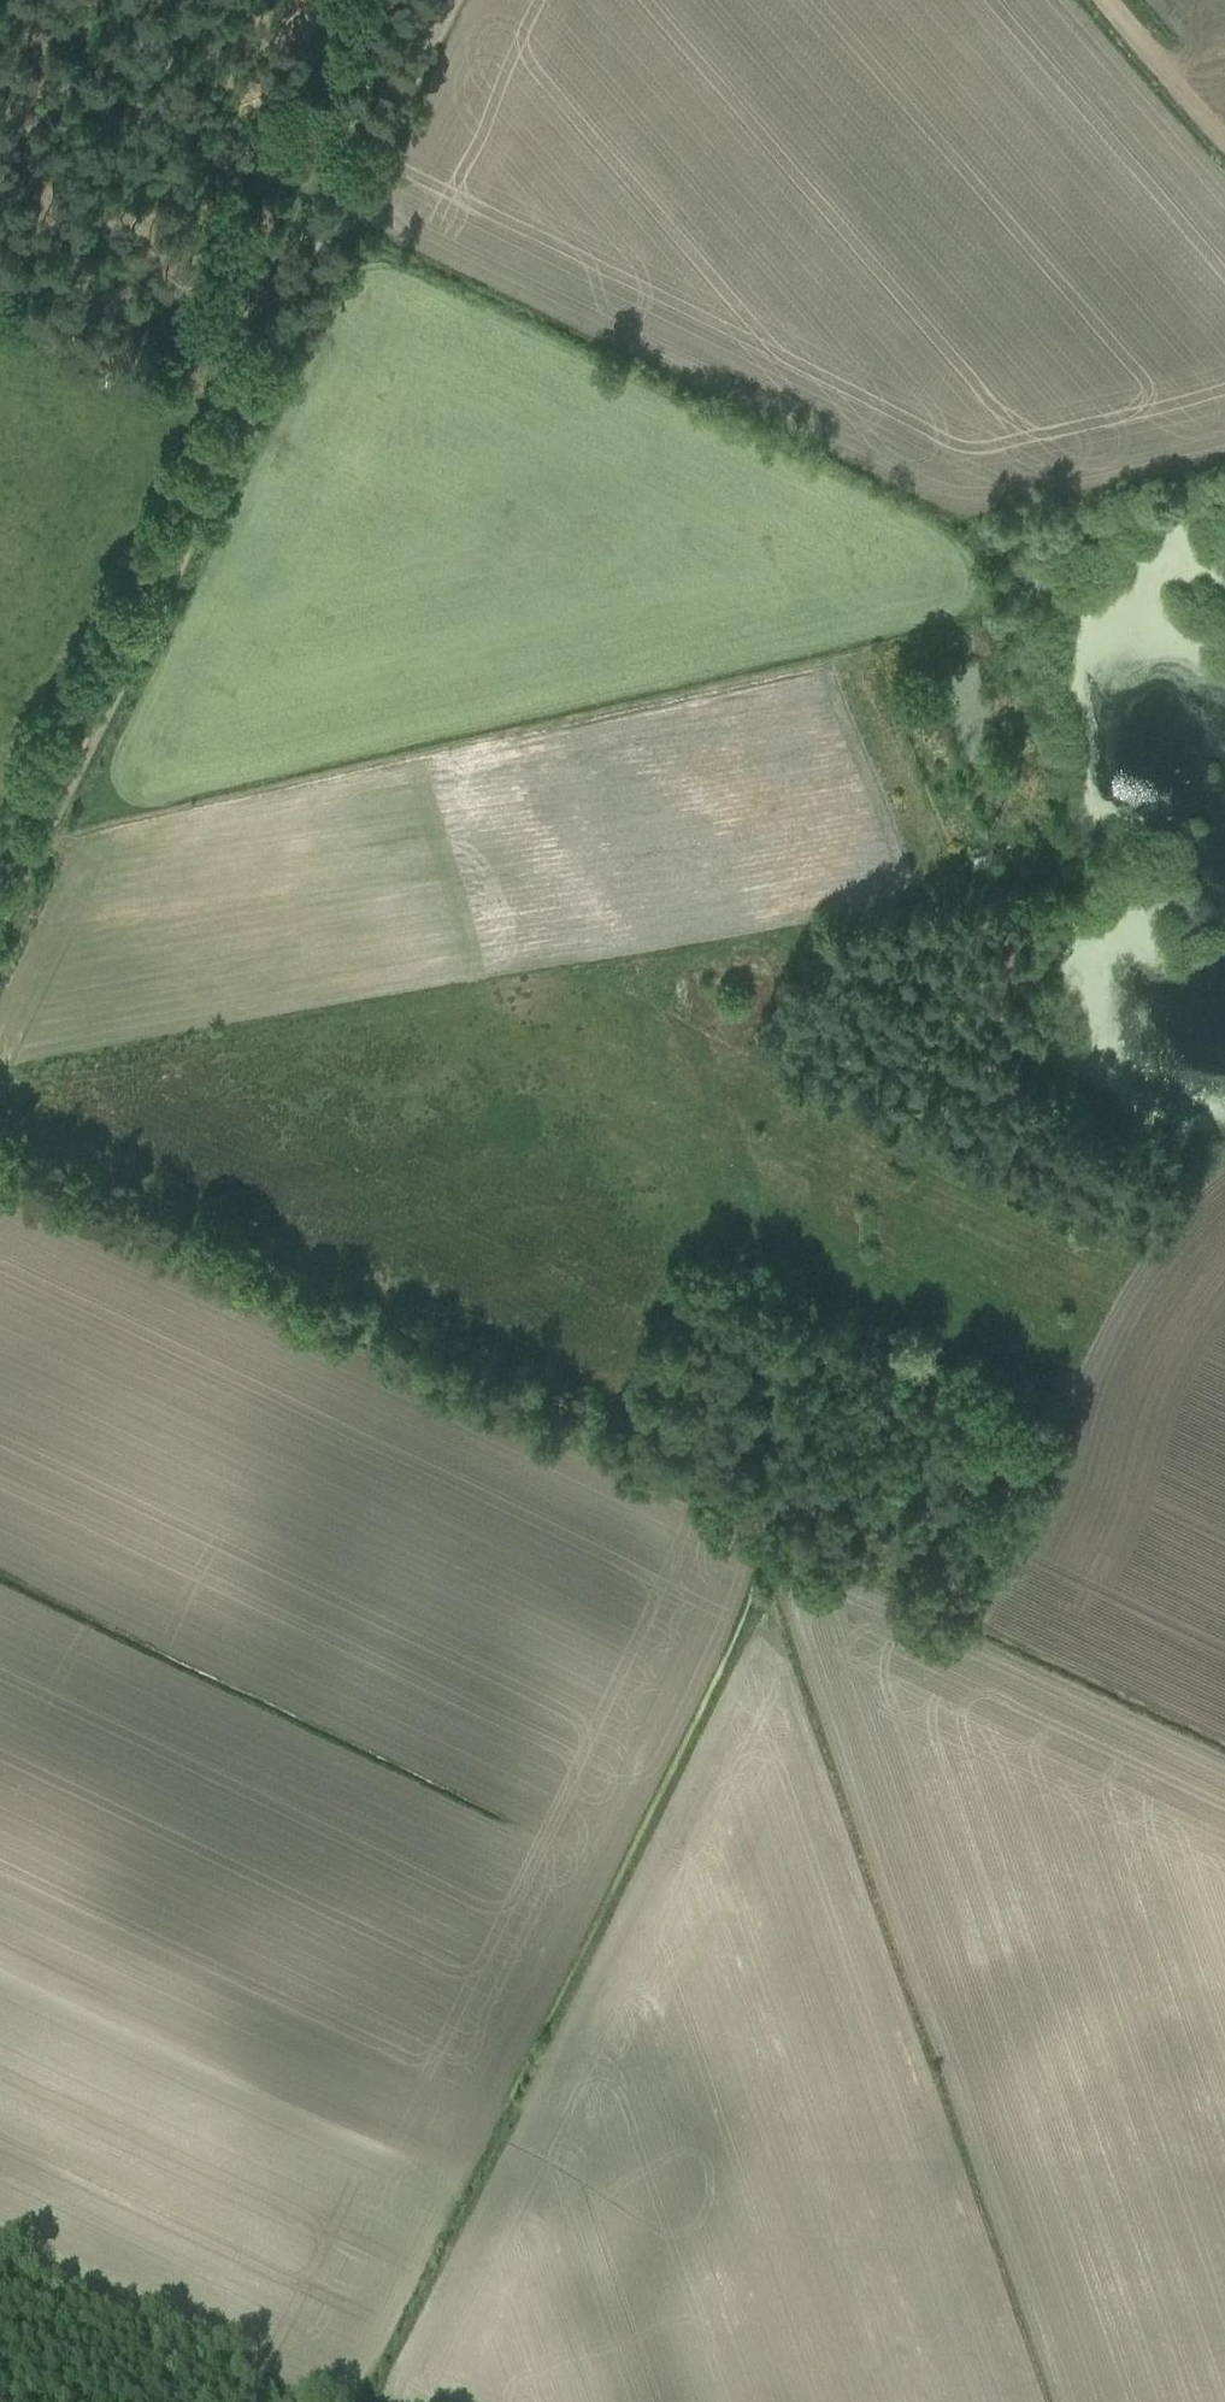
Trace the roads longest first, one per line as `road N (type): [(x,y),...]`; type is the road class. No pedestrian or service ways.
road 1 (track): [(450,0),(0,922)]
road 2 (track): [(1110,0),(1224,132)]

